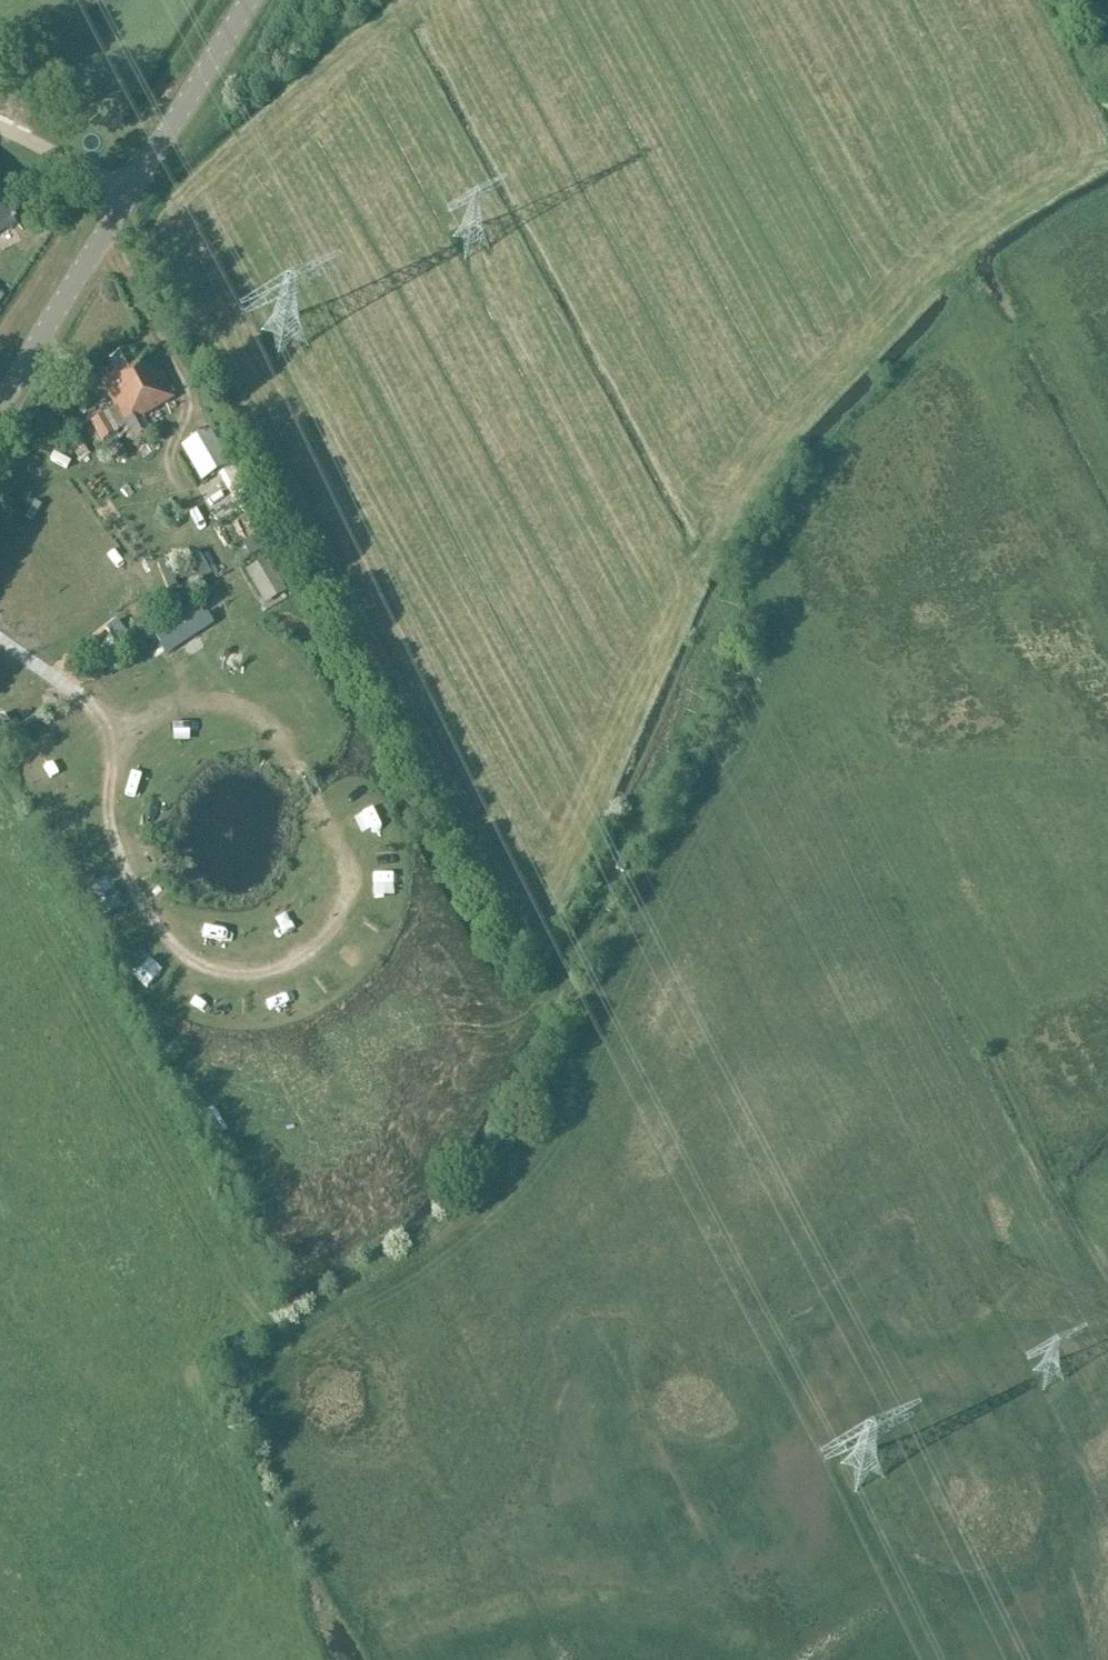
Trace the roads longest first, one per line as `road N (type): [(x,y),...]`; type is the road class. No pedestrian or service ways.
road 1 (track): [(298,765),(273,728),(242,709),(157,714),(122,739),(105,778),(115,832),(141,902),(172,947),(208,967),(261,975),(315,950),(346,913),(354,877),(319,800)]
road 2 (tertiary): [(0,415),(252,0)]
road 3 (track): [(122,739),(0,640)]

